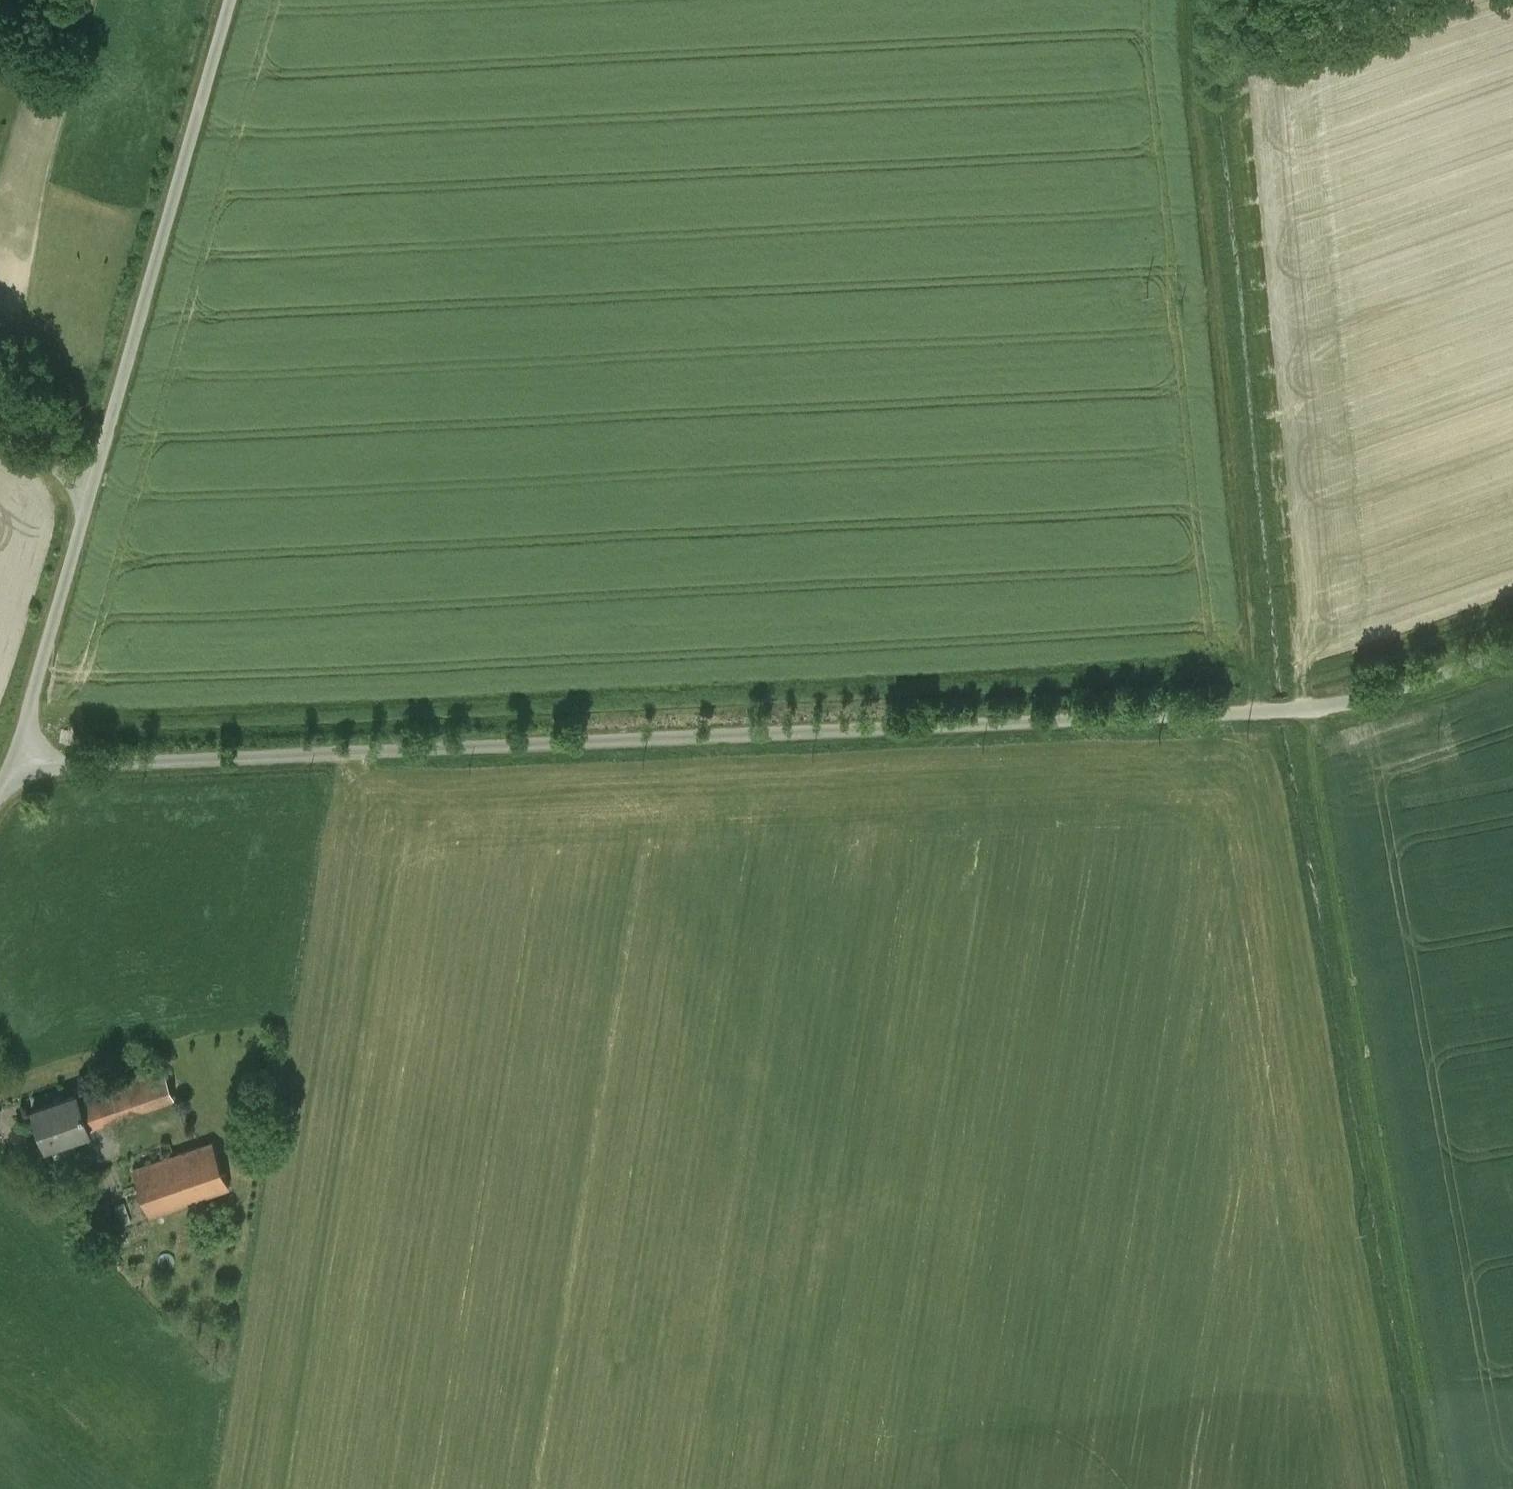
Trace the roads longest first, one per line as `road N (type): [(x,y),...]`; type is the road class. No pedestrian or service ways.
road 1 (unclassified): [(6,769),(1341,708),(1512,647)]
road 2 (unclassified): [(226,0),(6,769)]

